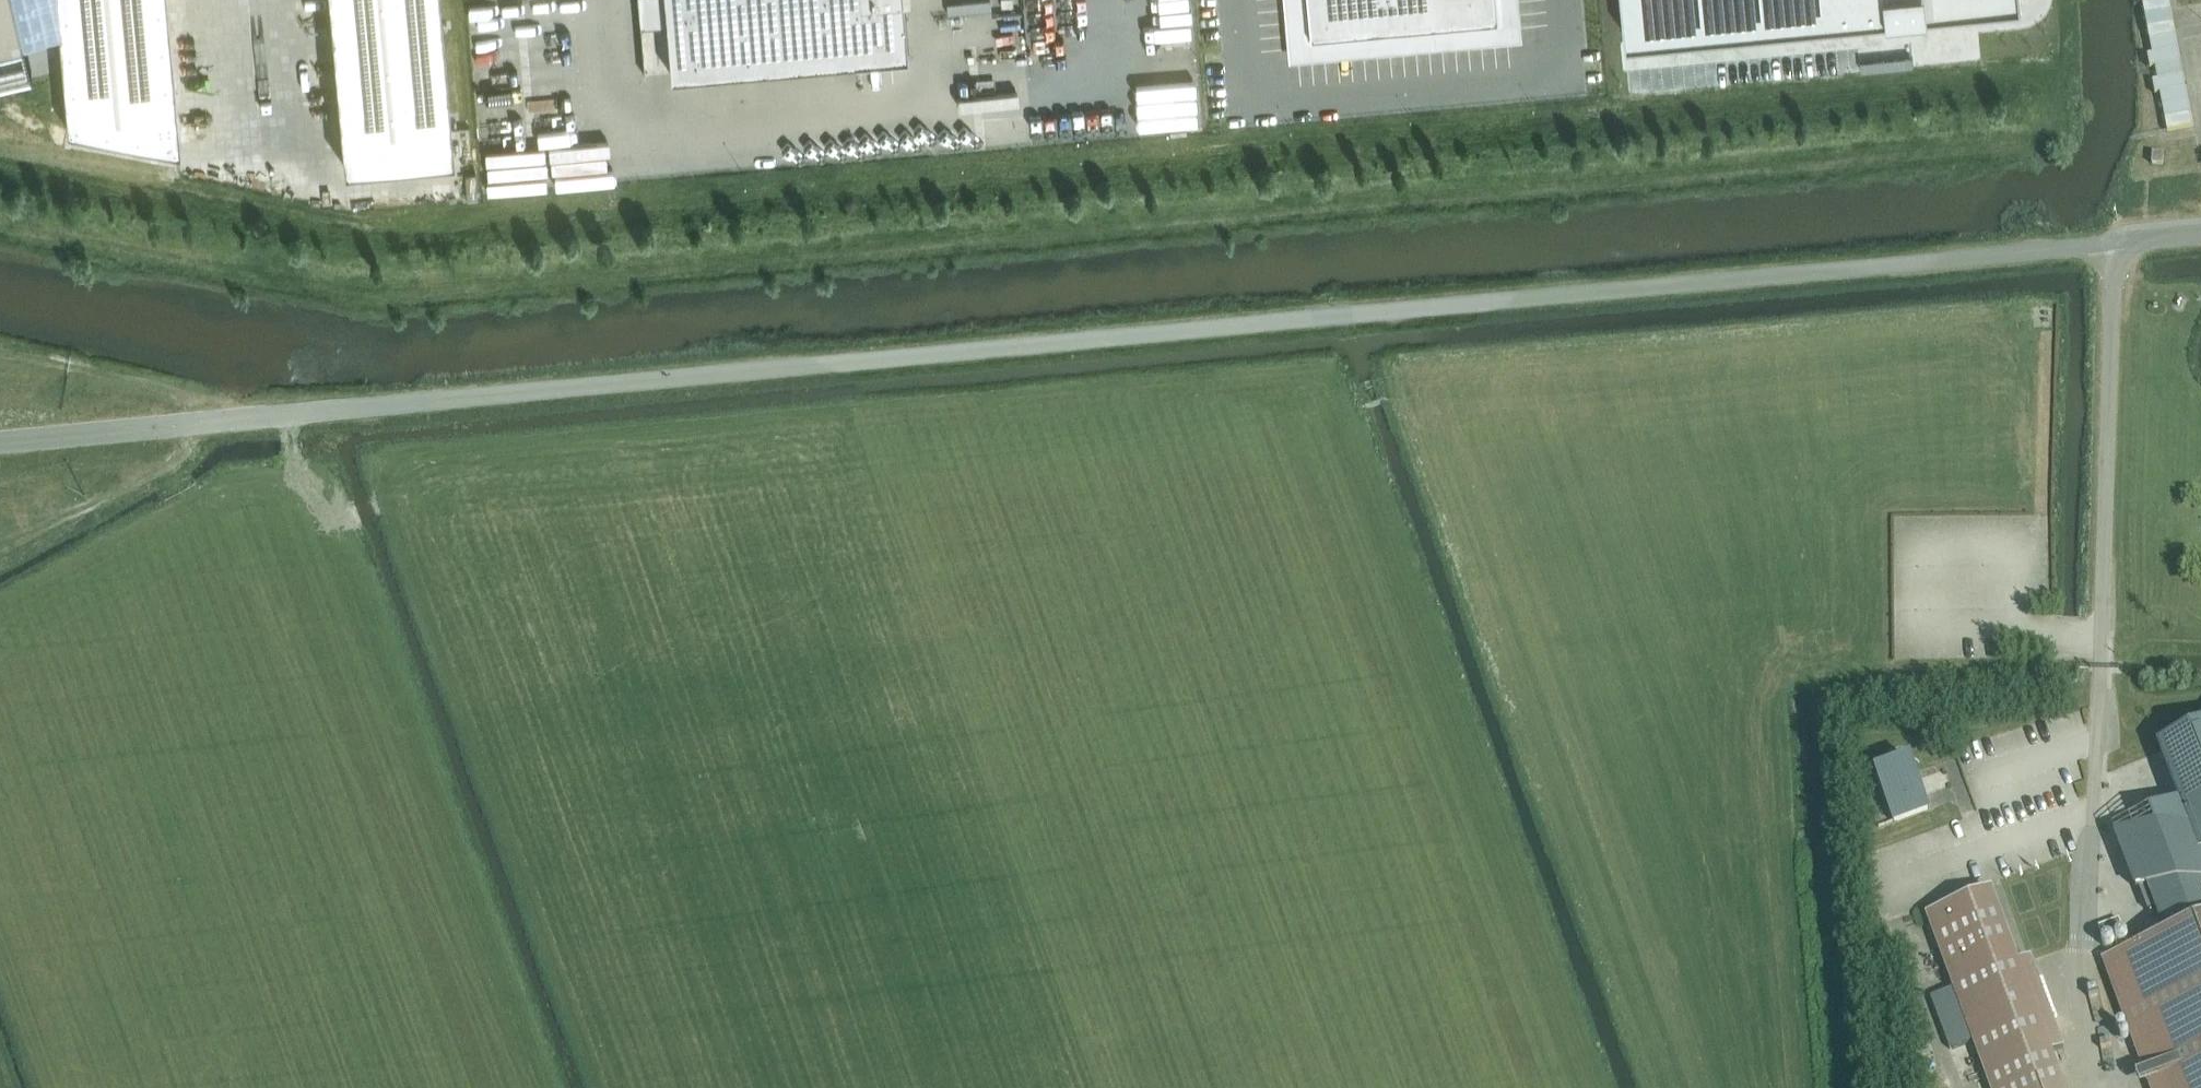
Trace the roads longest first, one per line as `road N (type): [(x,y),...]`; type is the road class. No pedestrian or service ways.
road 1 (unclassified): [(521,393),(2200,235)]
road 2 (unclassified): [(521,393),(0,441)]

